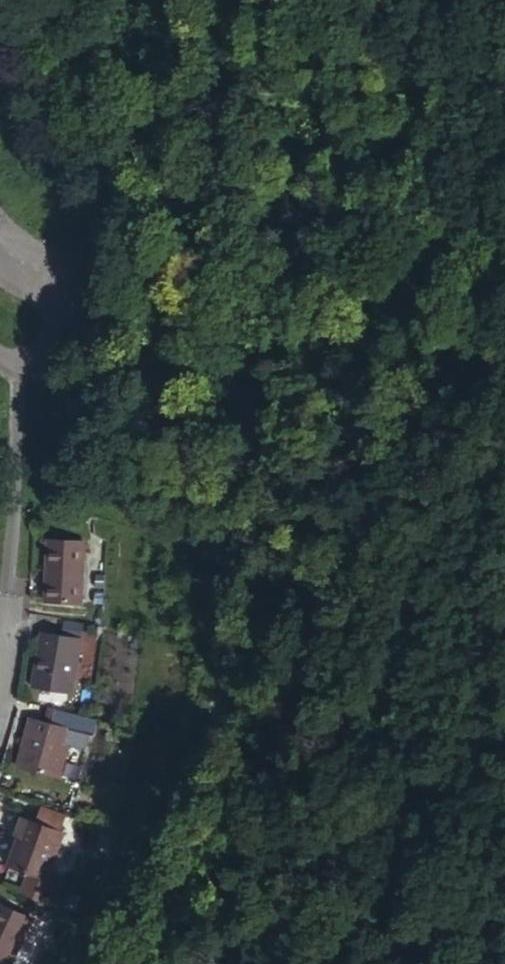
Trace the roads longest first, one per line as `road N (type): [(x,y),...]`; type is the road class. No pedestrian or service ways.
road 1 (track): [(112,963),(207,722),(231,601),(247,442),(246,290),(211,0)]
road 2 (unclassified): [(0,268),(44,304),(51,354),(33,368)]

